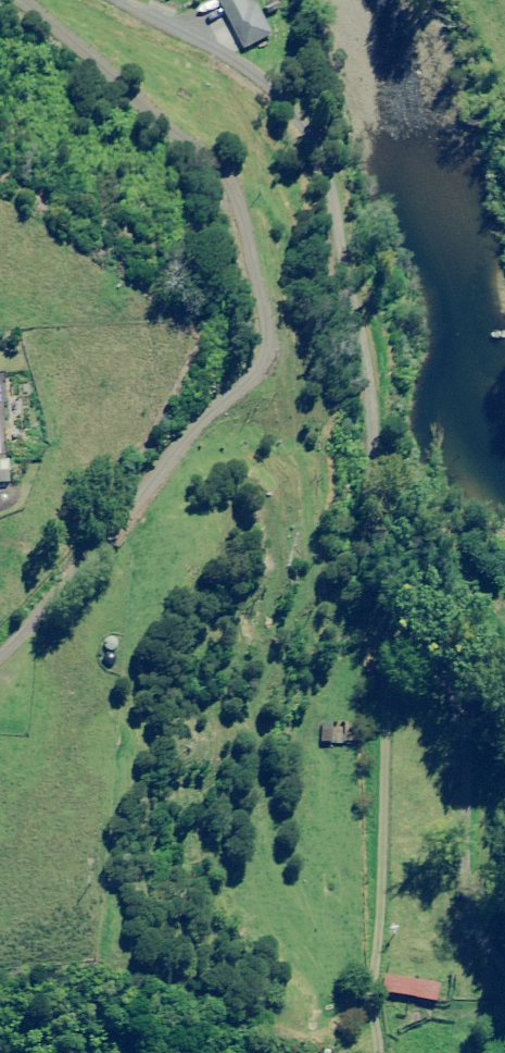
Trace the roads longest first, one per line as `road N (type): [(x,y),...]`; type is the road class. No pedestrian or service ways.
road 1 (residential): [(140,0),(242,65),(286,113),(312,163),(364,379),(379,488),(380,581),(455,700),(466,886),(490,955),(504,971)]
road 2 (residential): [(16,0),(204,170),(225,216),(242,324),(223,374),(0,616)]

